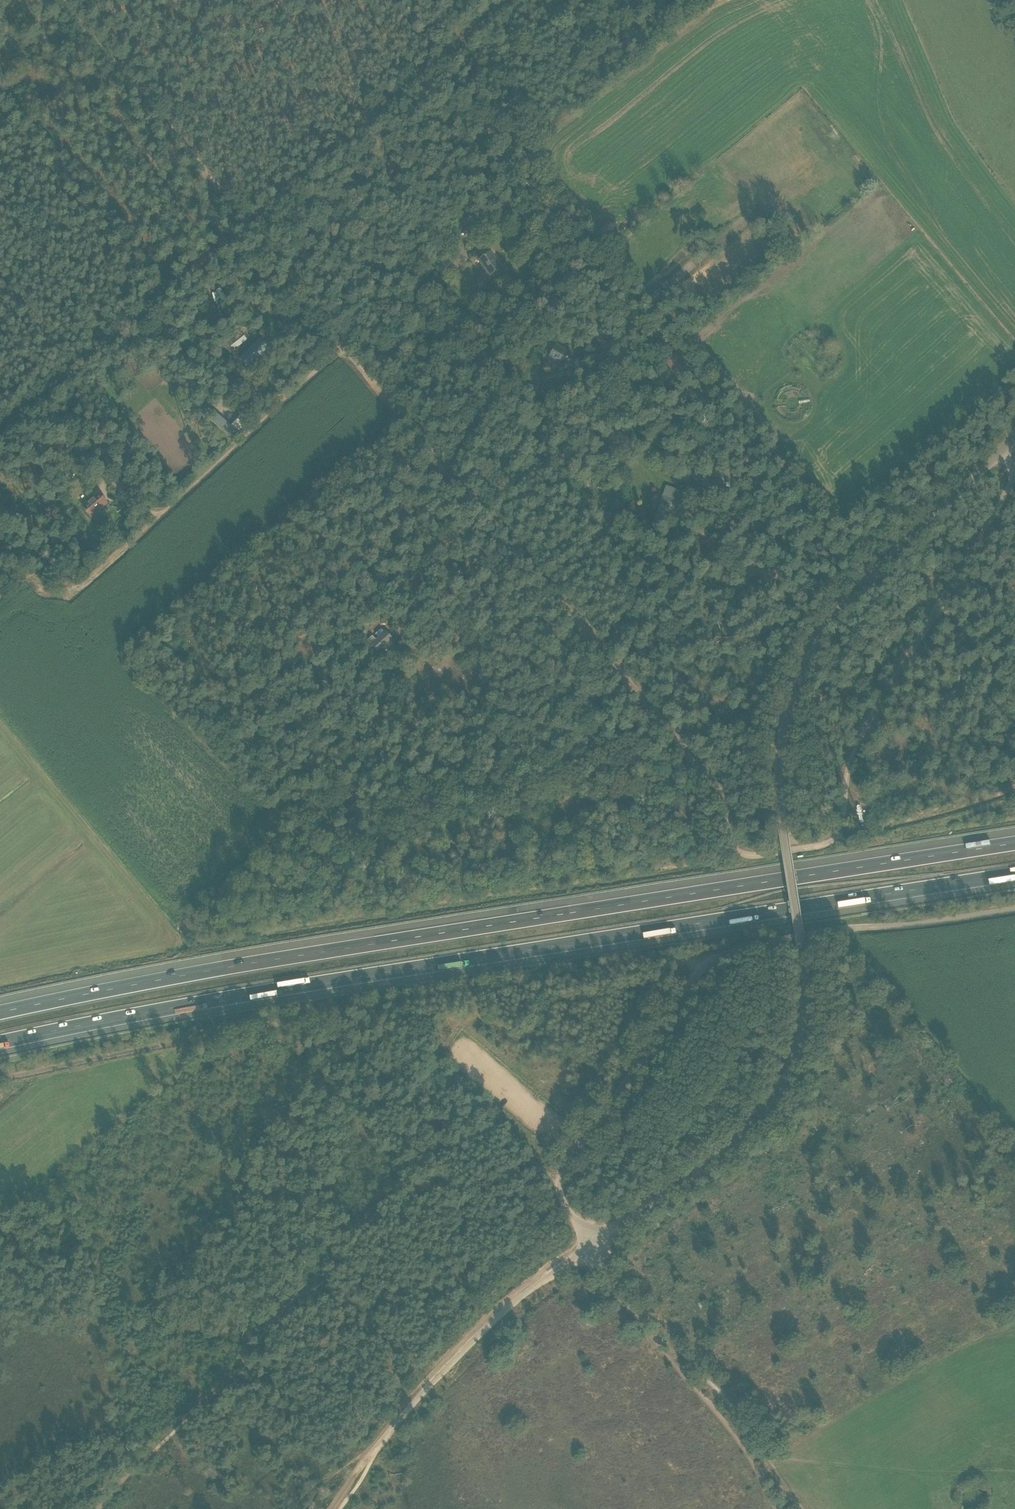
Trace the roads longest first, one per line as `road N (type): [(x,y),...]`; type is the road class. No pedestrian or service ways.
road 1 (motorway): [(1014,843),(217,969),(0,1013)]
road 2 (motorway): [(0,1042),(270,990),(1014,874)]
road 3 (unclassified): [(589,1244),(714,1159),(778,1087),(795,1047),(805,981),(780,789),(797,690),(845,602),(994,458),(1014,451)]
road 4 (track): [(721,792),(249,226)]
road 5 (unclassified): [(589,1244),(560,1197),(560,1175),(712,960),(786,937),(1014,910)]
road 6 (unclassified): [(721,792),(728,838),(742,853),(835,839),(862,730),(1007,492),(1014,451)]
road 7 (track): [(537,1161),(486,1191),(424,1189),(377,1200),(335,1250),(322,1281),(282,1310),(239,1368),(100,1508)]
road 8 (track): [(346,344),(86,583),(66,588),(0,514)]
road 9 (track): [(712,960),(263,1027)]
road 10 (track): [(512,0),(249,226)]
road 11 (track): [(803,1508),(739,1416),(589,1244)]
road 12 (track): [(249,226),(0,429)]
road 13 (track): [(60,0),(249,226)]
road 14 (unclassified): [(589,1244),(438,1375),(381,1440)]
road 15 (track): [(0,1080),(263,1027)]

